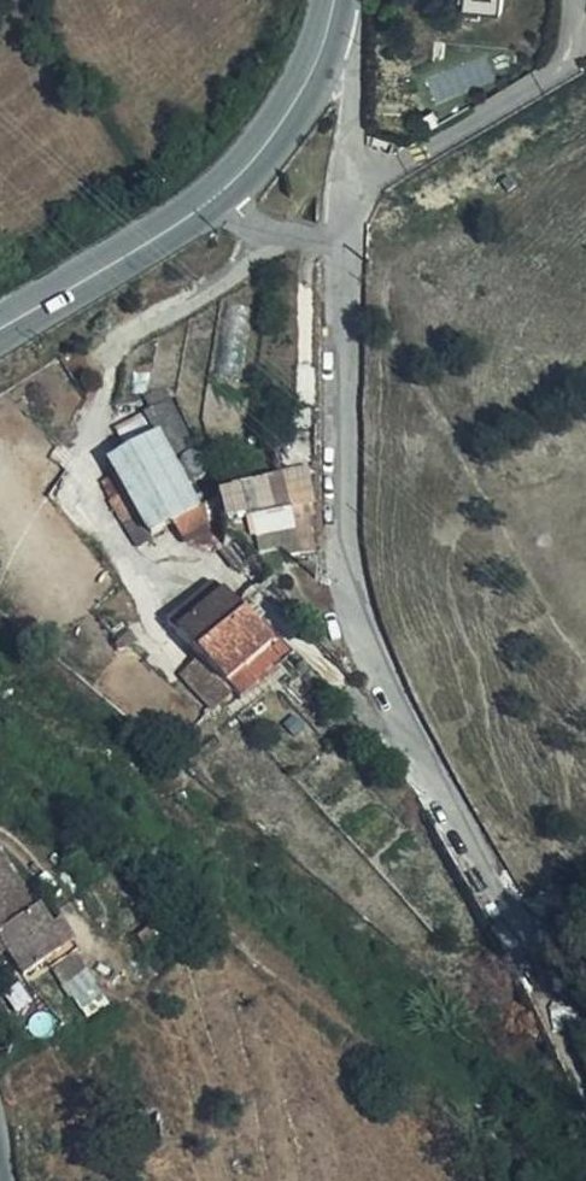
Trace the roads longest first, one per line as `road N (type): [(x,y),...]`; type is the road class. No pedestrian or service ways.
road 1 (residential): [(347,238),(340,518),(360,633),(435,788),(564,1015),(585,1076)]
road 2 (tertiary): [(218,195),(0,326)]
road 3 (residential): [(323,52),(355,81),(347,238)]
road 4 (tertiary): [(323,52),(253,160),(218,195)]
road 5 (residential): [(218,195),(276,231),(347,238)]

